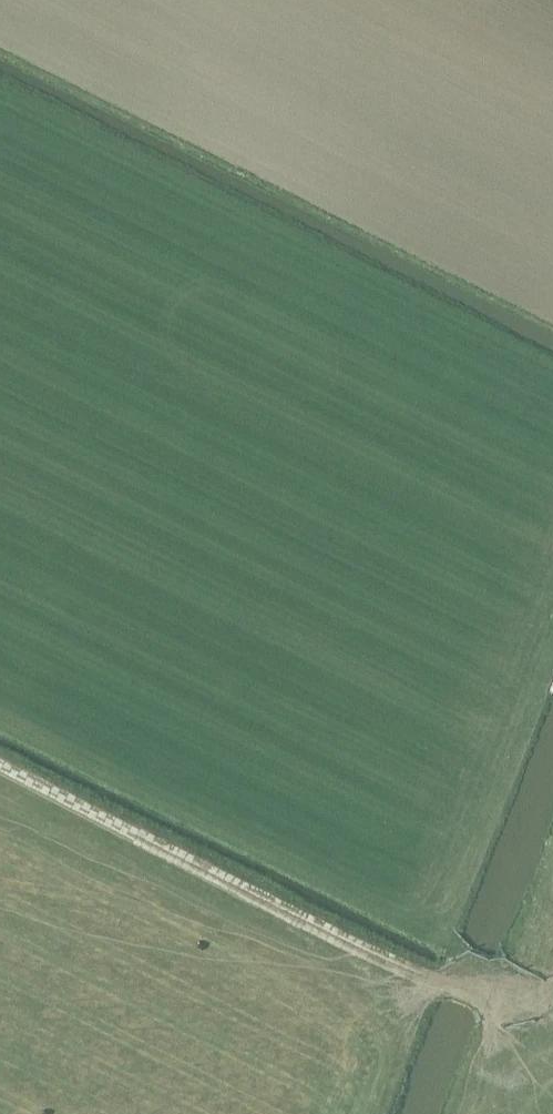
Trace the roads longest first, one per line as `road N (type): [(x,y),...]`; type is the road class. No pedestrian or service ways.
road 1 (track): [(552,973),(497,1018),(0,769)]

